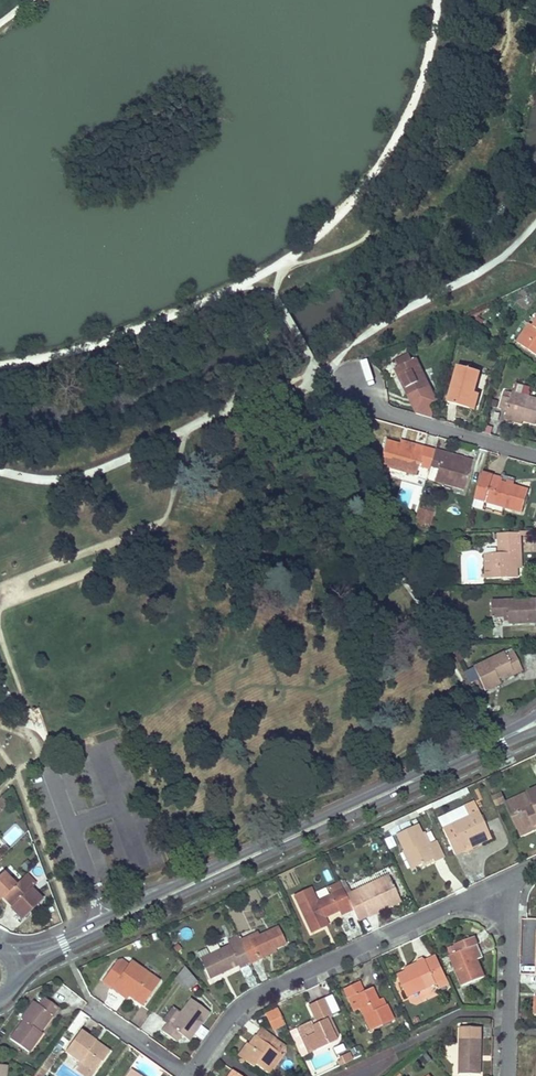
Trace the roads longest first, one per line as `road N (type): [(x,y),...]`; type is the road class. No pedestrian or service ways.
road 1 (secondary): [(64,943),(498,741)]
road 2 (residential): [(186,1075),(249,999),(508,879)]
road 3 (residential): [(505,1075),(508,879)]
road 4 (residential): [(356,388),(379,412),(535,457)]

